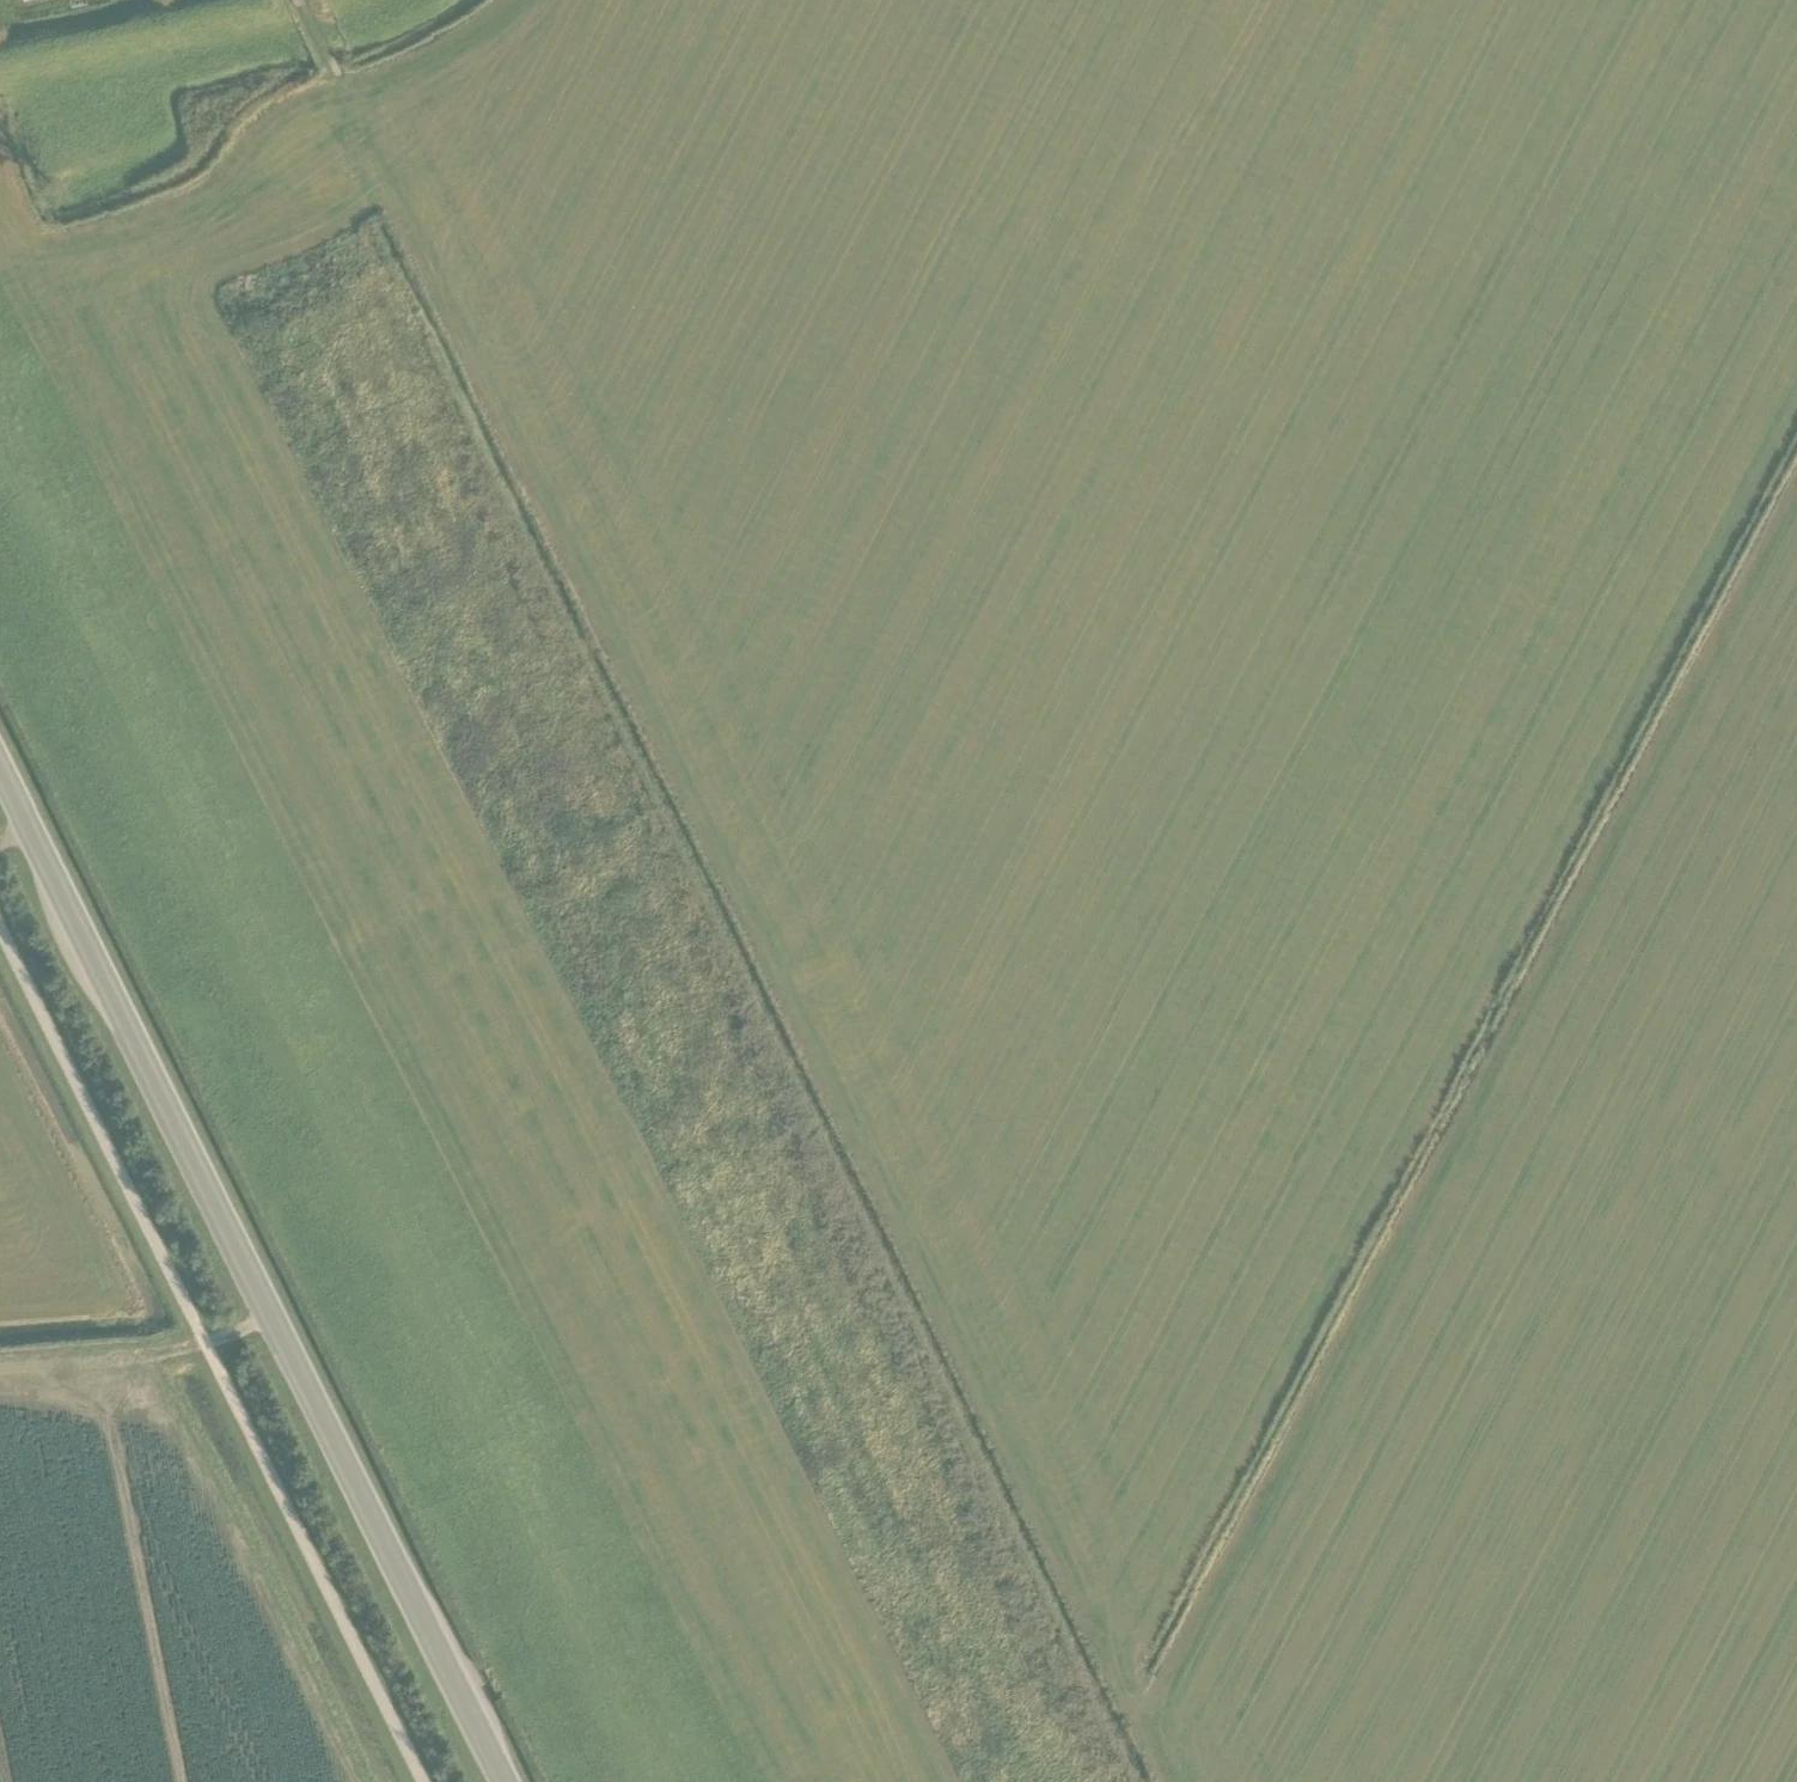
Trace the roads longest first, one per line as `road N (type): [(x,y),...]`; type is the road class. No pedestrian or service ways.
road 1 (primary): [(513,1781),(0,765)]

